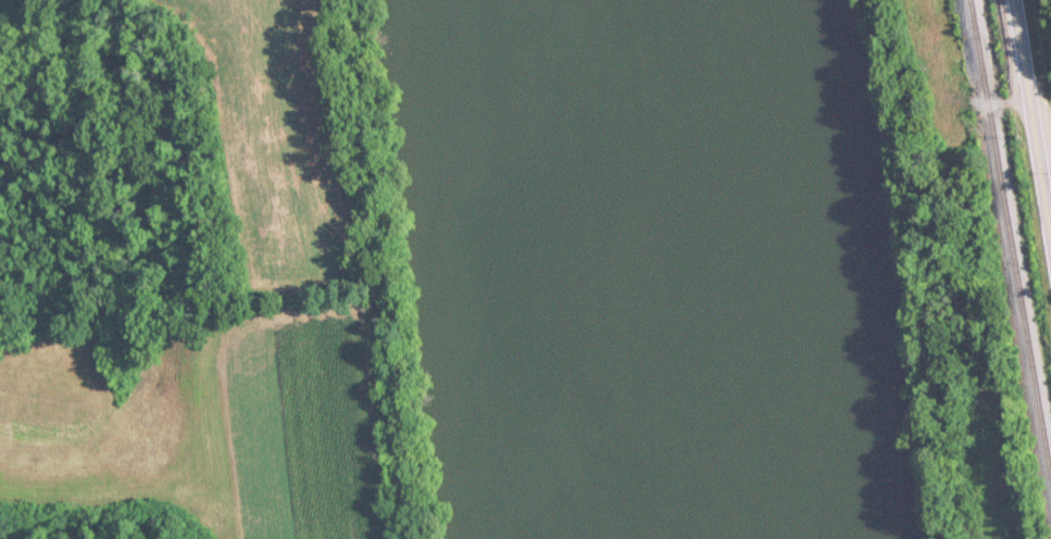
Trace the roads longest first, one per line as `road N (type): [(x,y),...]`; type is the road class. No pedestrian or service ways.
road 1 (secondary): [(1050,232),(1014,0)]

